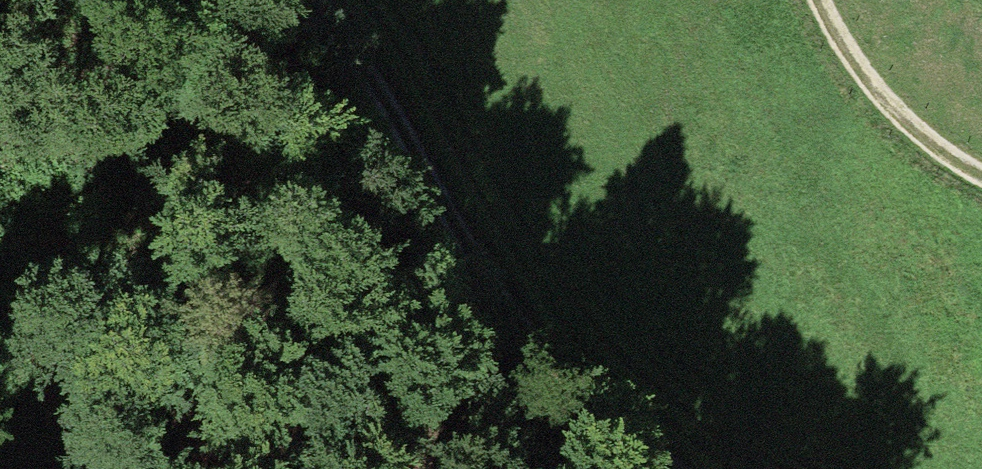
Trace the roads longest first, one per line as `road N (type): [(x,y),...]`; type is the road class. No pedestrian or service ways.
road 1 (track): [(299,0),(355,62),(559,404),(670,468)]
road 2 (track): [(981,175),(858,79),(823,0)]

